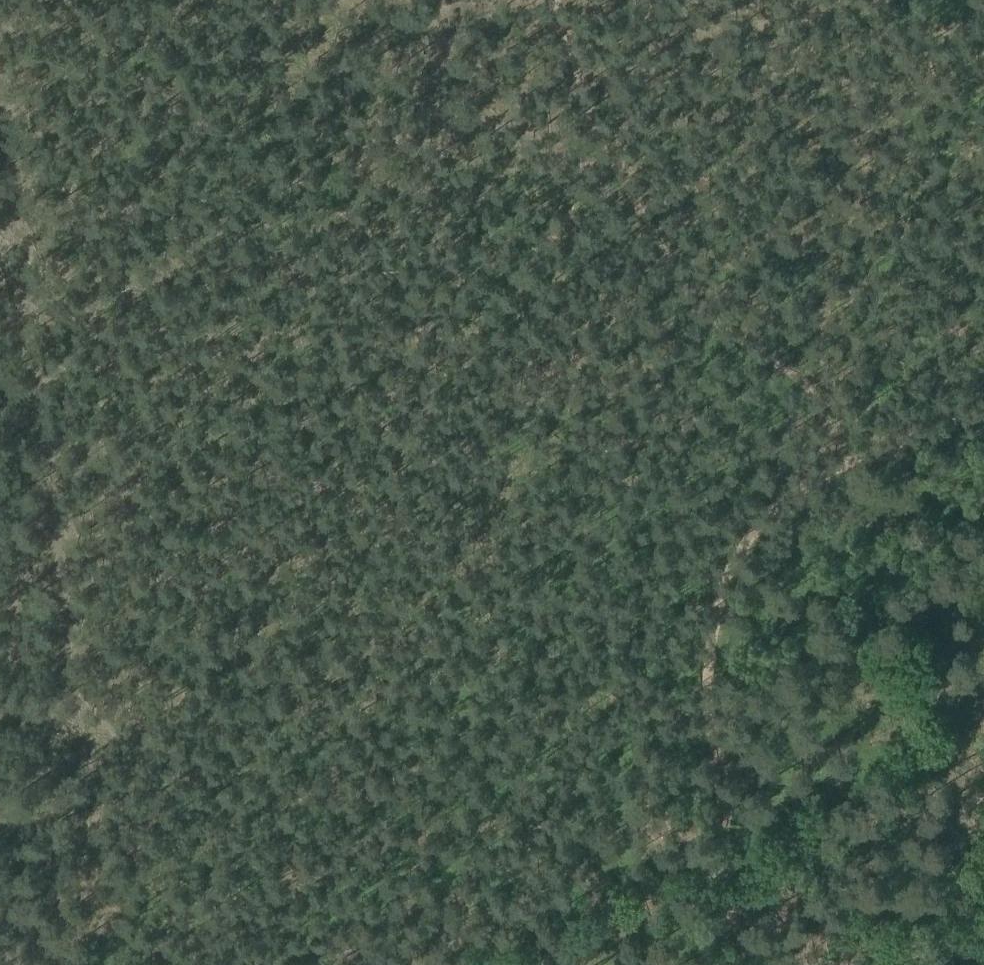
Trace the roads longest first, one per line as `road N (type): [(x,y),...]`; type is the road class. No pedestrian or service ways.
road 1 (track): [(764,964),(739,911),(707,662),(724,589),(775,506),(885,448)]

